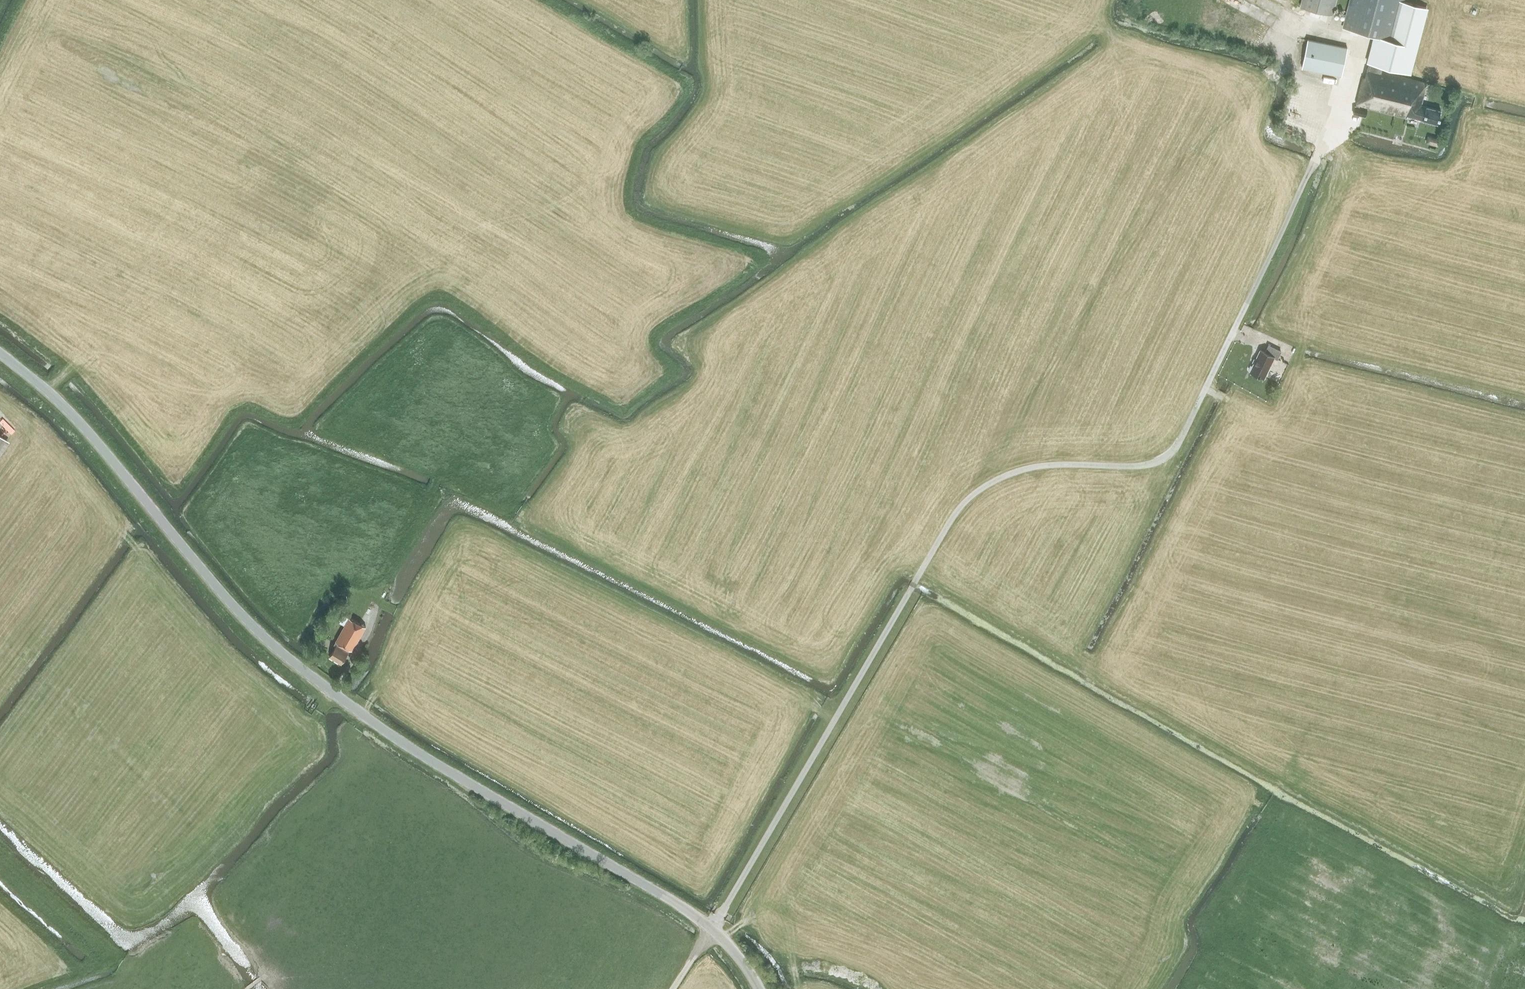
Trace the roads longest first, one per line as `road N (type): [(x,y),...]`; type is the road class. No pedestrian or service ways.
road 1 (tertiary): [(759,988),(727,942),(691,912),(412,749),(296,665),(244,617),(73,416),(0,352)]

